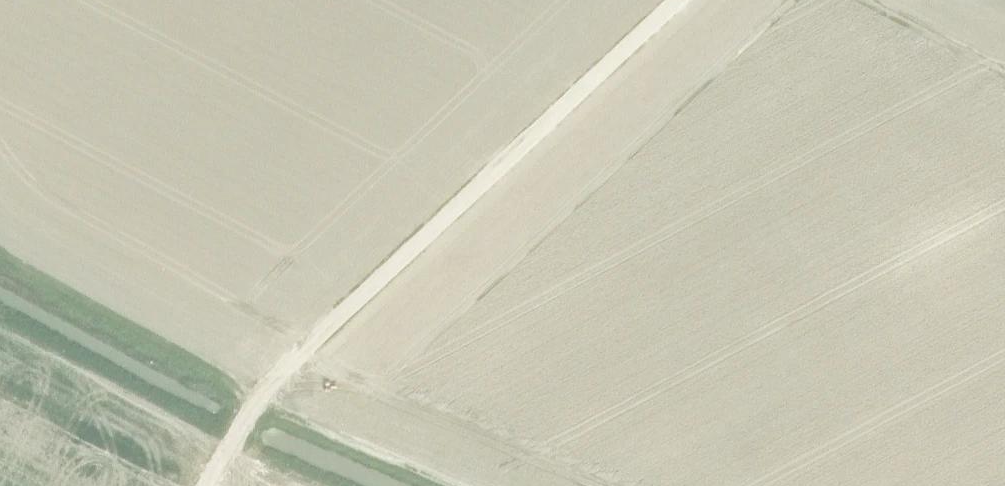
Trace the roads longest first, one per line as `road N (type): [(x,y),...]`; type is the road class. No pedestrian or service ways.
road 1 (track): [(206,485),(252,405),(684,0)]

